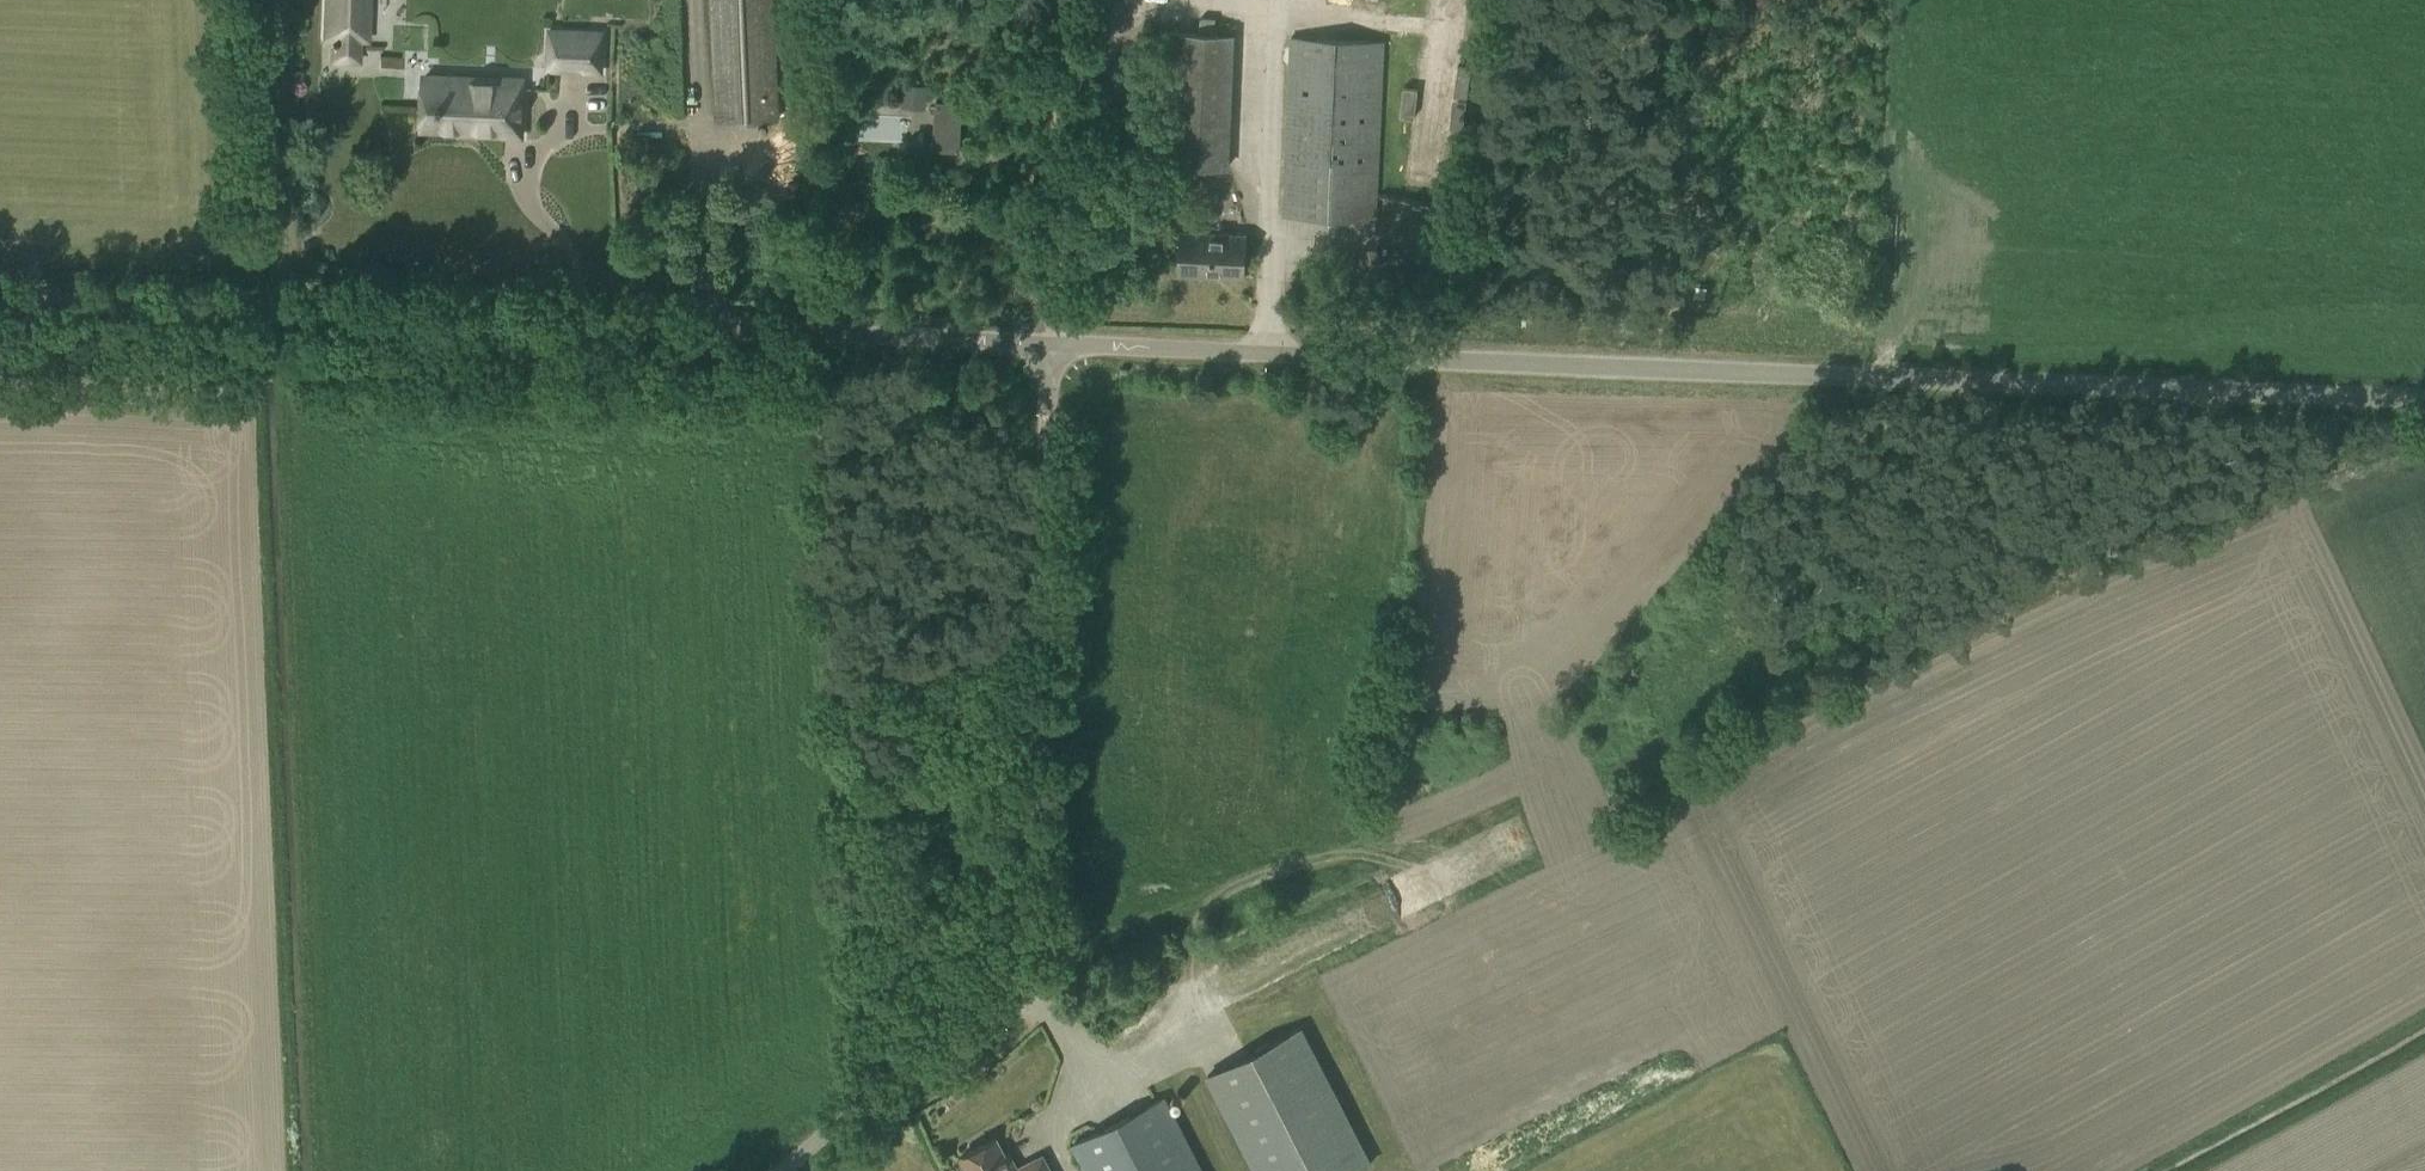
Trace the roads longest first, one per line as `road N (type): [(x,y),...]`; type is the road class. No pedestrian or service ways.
road 1 (unclassified): [(2424,395),(1049,345)]
road 2 (unclassified): [(1049,345),(0,284)]
road 3 (unclassified): [(786,1170),(878,1095),(987,1027),(1025,967),(1049,345)]
road 4 (track): [(1062,0),(1049,345)]

